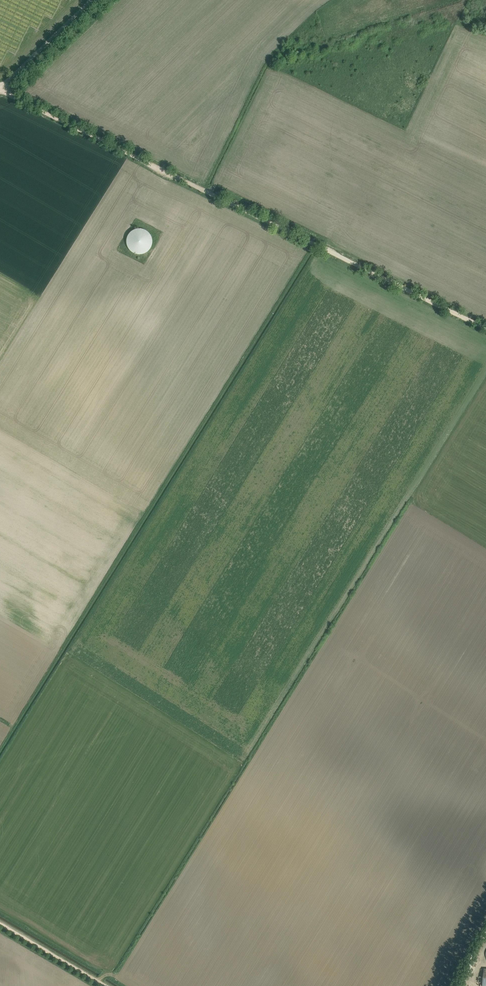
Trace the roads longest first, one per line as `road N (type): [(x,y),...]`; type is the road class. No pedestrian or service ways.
road 1 (track): [(485,328),(0,86)]
road 2 (unclassified): [(0,84),(90,0)]
road 3 (track): [(0,923),(105,985)]

